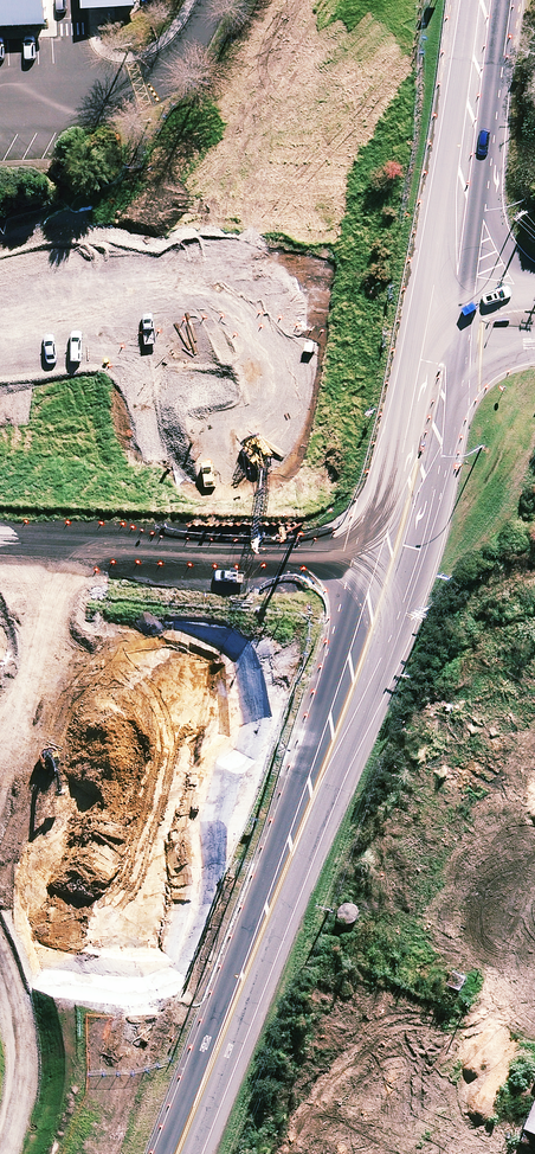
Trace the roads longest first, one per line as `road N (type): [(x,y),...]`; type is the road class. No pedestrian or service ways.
road 1 (secondary): [(53,1125),(334,0)]
road 2 (motorway): [(534,637),(224,679),(0,686)]
road 3 (motorway): [(0,599),(534,549)]

